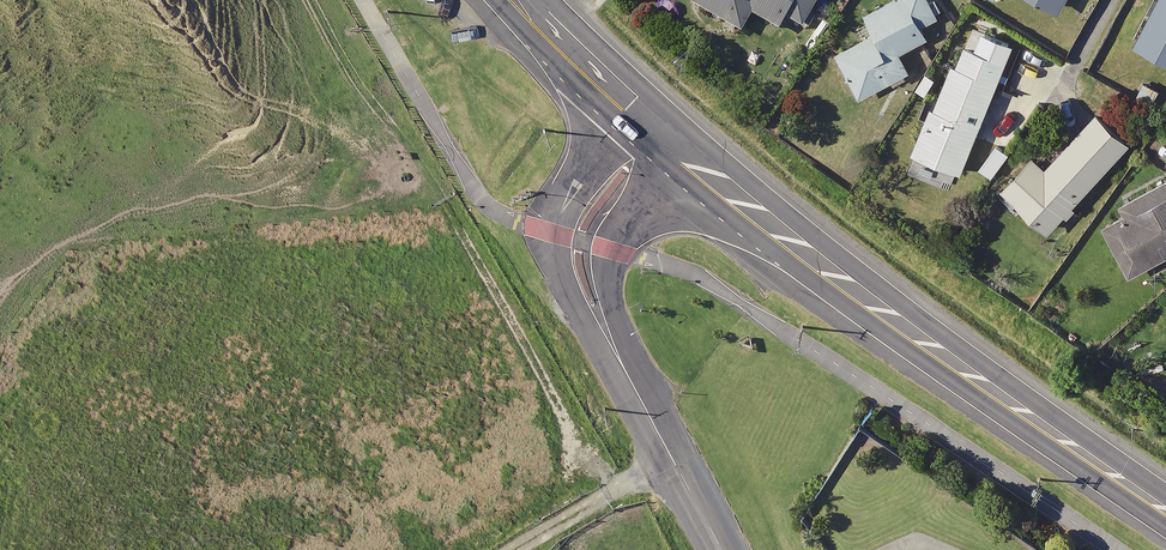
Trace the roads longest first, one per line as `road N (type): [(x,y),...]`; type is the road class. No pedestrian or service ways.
road 1 (primary): [(649,137),(742,228),(1165,516)]
road 2 (unclassified): [(718,549),(580,265),(587,223),(649,137)]
road 3 (primary): [(529,0),(649,137)]

